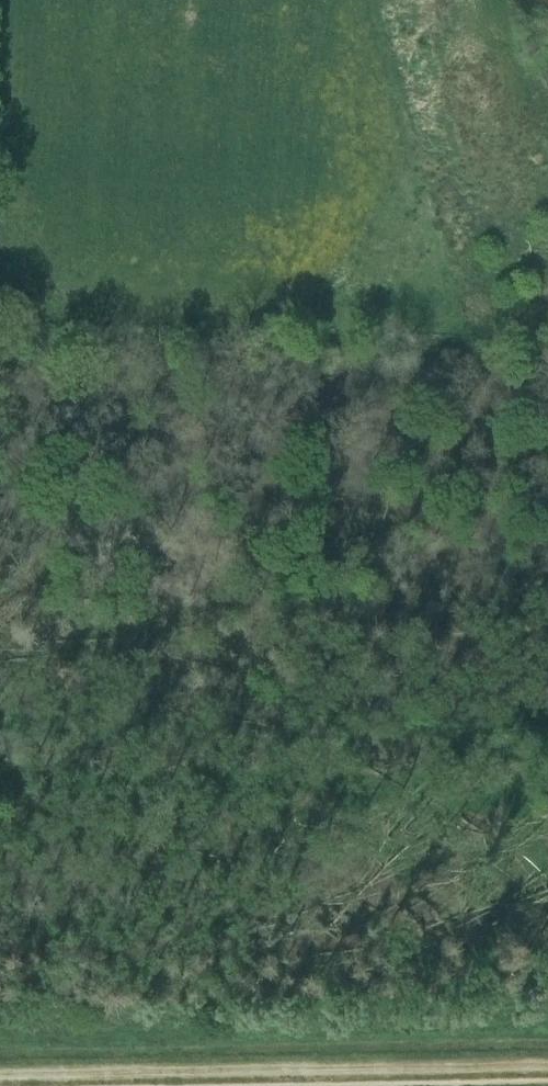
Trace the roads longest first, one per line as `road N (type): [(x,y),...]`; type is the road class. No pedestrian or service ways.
road 1 (track): [(547,1066),(0,1059)]

